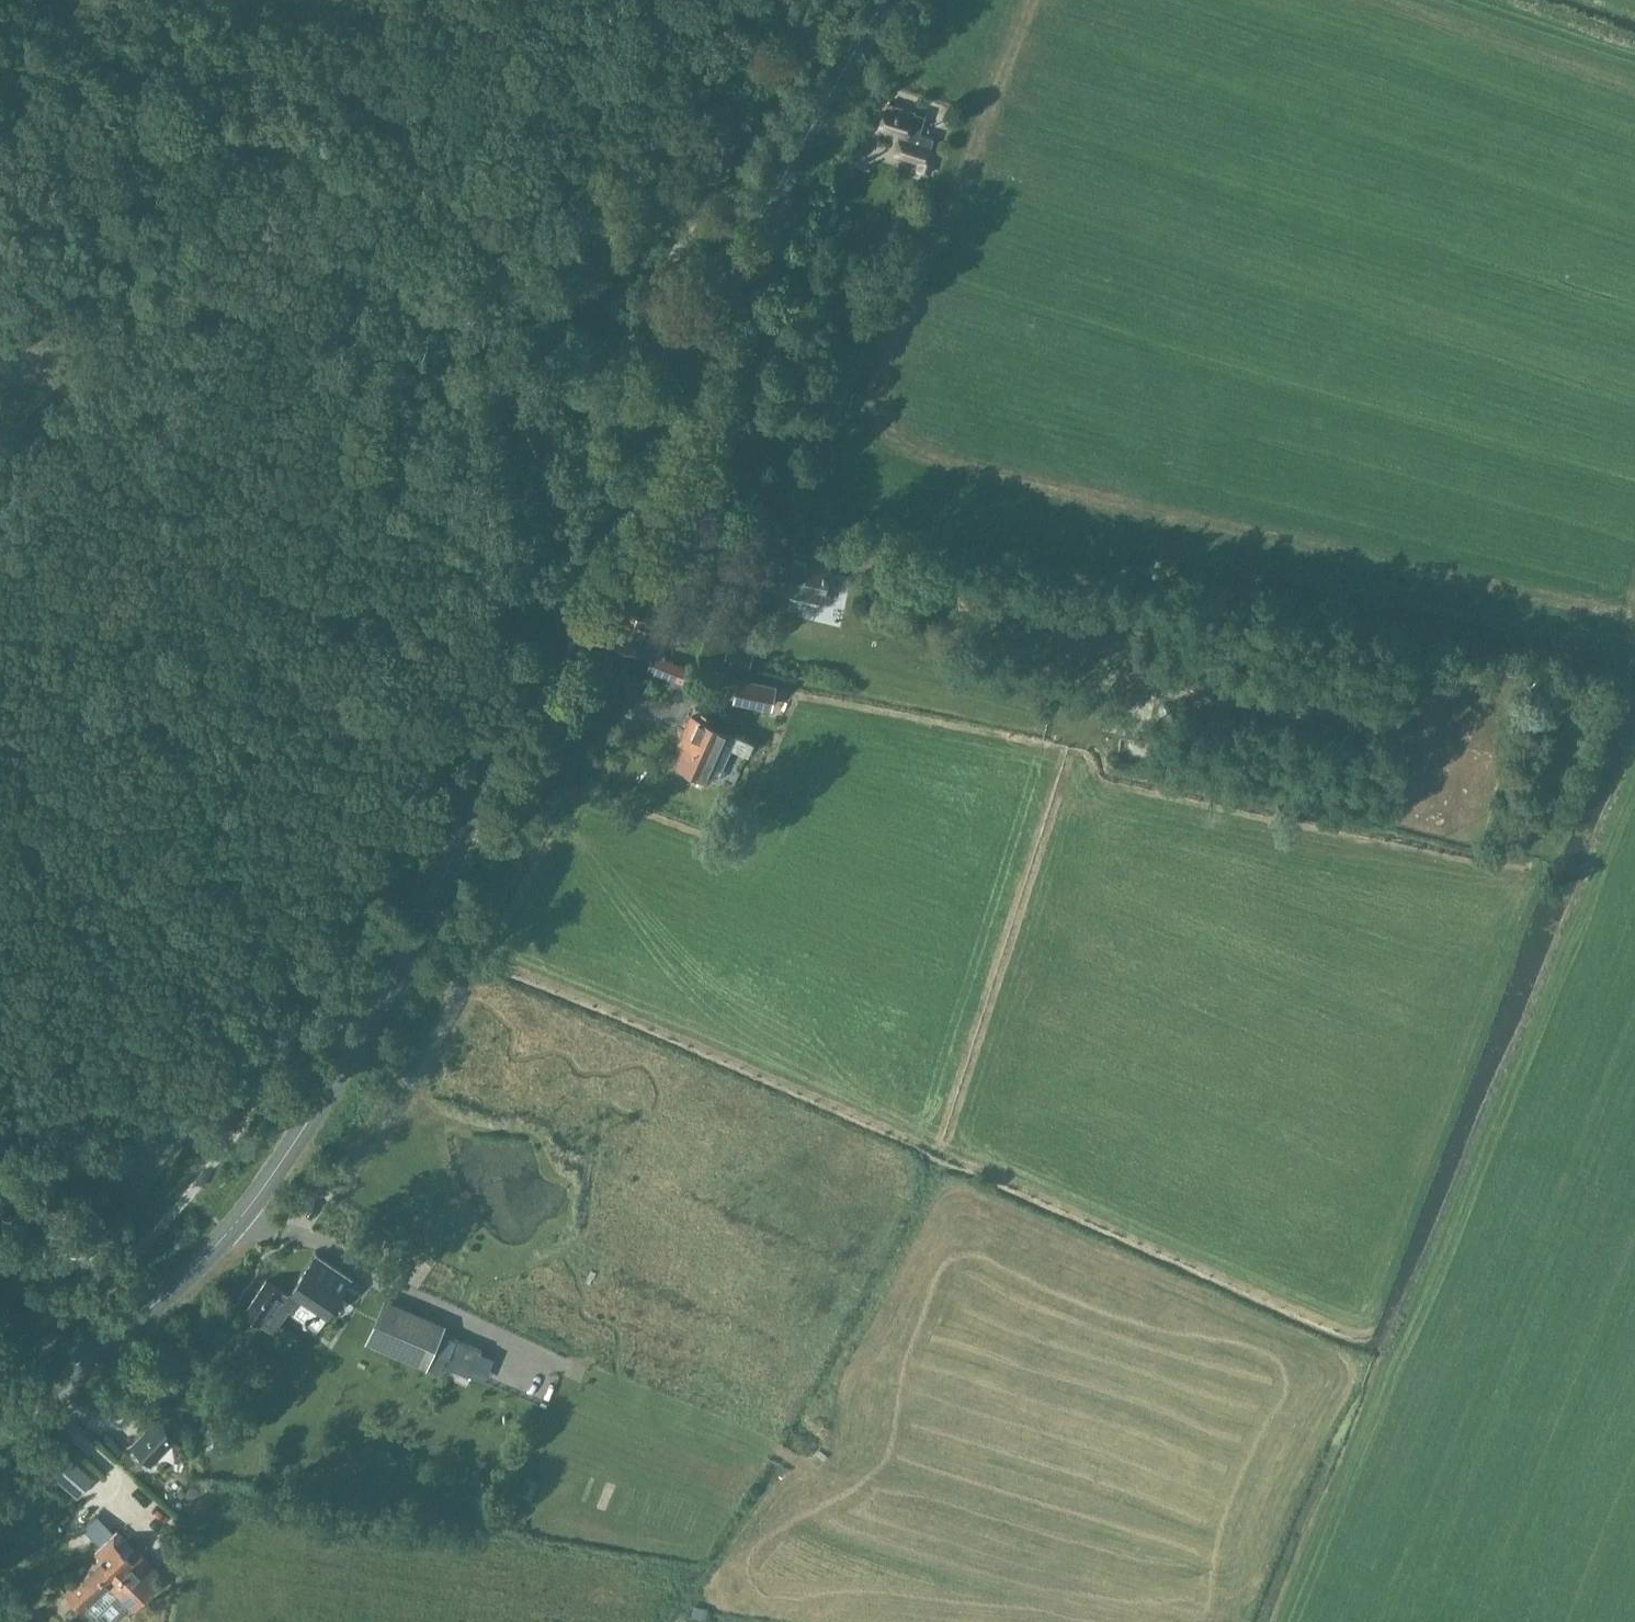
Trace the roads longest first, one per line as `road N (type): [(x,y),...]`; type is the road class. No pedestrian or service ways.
road 1 (secondary): [(0,1420),(205,1257),(322,1102),(429,905),(579,574),(886,0)]

